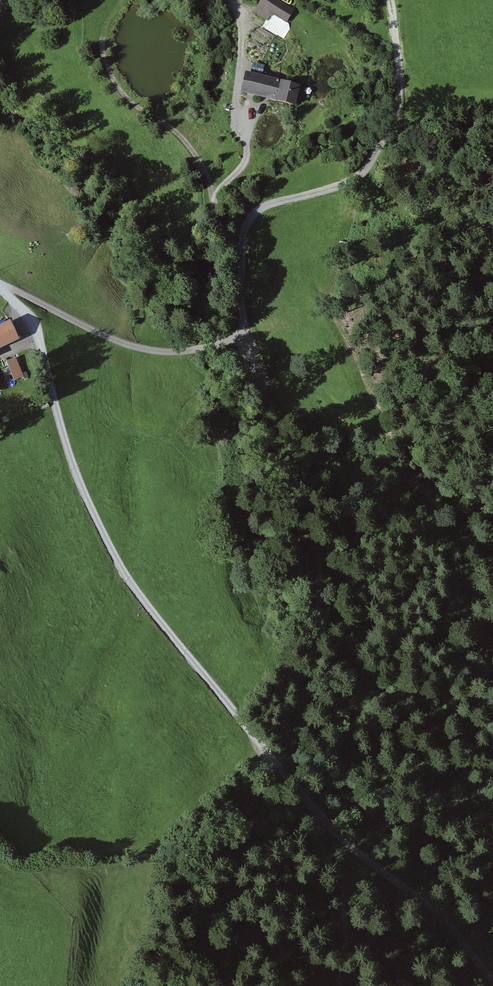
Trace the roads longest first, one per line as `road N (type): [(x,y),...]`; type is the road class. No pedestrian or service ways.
road 1 (track): [(50,384),(69,457),(128,572),(301,793)]
road 2 (track): [(389,0),(398,147),(386,168),(360,183),(254,215),(233,290)]
road 3 (track): [(21,92),(141,204),(219,344)]
road 4 (track): [(233,0),(243,38),(236,100),(248,157),(215,195),(214,227),(233,290)]
road 5 (unclassified): [(0,283),(101,335),(159,352),(233,338),(242,318),(233,290)]
road 6 (track): [(301,793),(380,898),(475,985)]
road 7 (track): [(122,3),(104,35),(110,80),(187,144),(215,195)]

